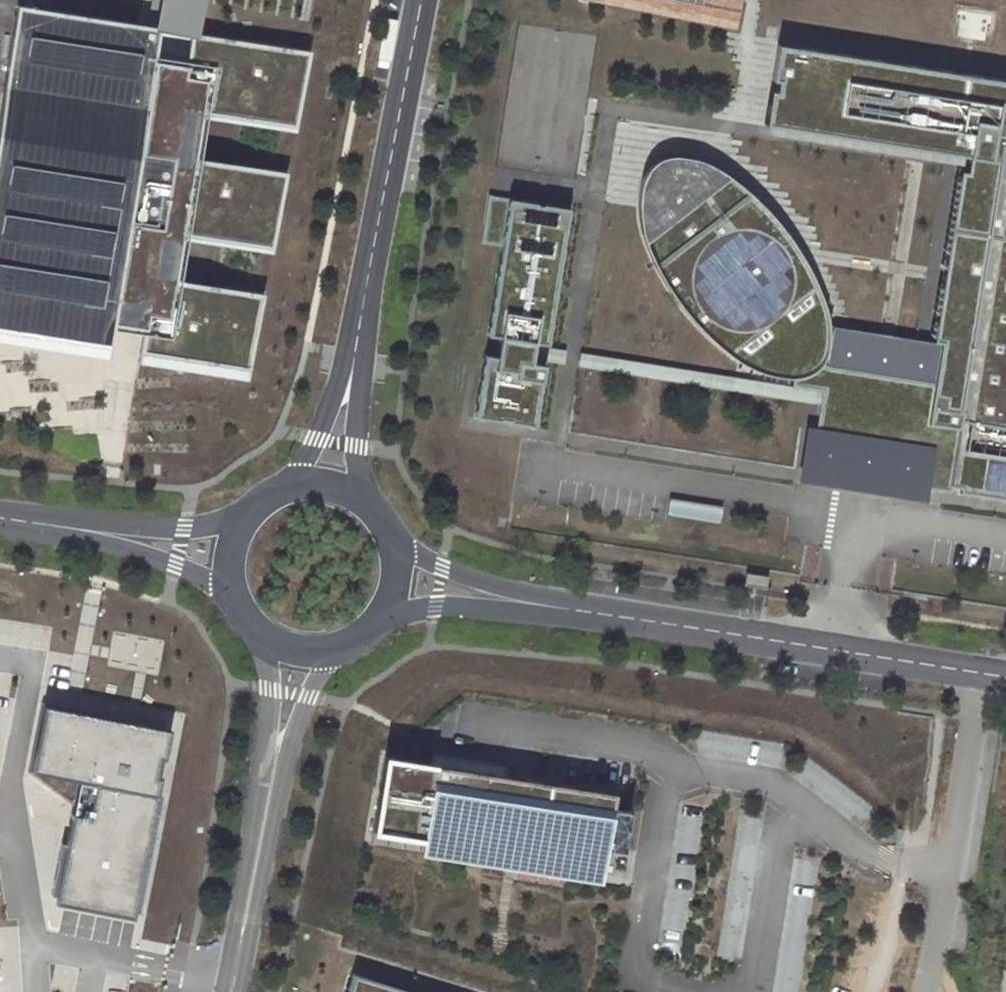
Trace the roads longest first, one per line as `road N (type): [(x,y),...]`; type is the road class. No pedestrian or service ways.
road 1 (unclassified): [(979,674),(399,578)]
road 2 (unclassified): [(424,0),(327,482)]
road 3 (unclassified): [(231,991),(296,654)]
road 4 (unclassified): [(673,773),(662,796),(637,977),(689,991)]
road 5 (unclassified): [(0,520),(225,555)]
road 6 (unclassified): [(673,773),(646,750),(472,723)]
road 7 (unclassified): [(946,875),(979,674)]
road 8 (unclassified): [(738,991),(759,976),(781,841),(801,811)]
road 9 (unclassified): [(946,875),(870,859),(801,811)]
road 10 (unclassified): [(296,654),(351,647),(374,630),(399,578)]
road 11 (unclassified): [(801,811),(771,786),(673,773)]
road 12 (unclassified): [(327,482),(273,490),(250,506),(225,555)]
road 13 (unclassified): [(225,555),(225,582),(248,629),(296,654)]
road 14 (unclassified): [(399,578),(398,552),(374,507),(327,482)]

